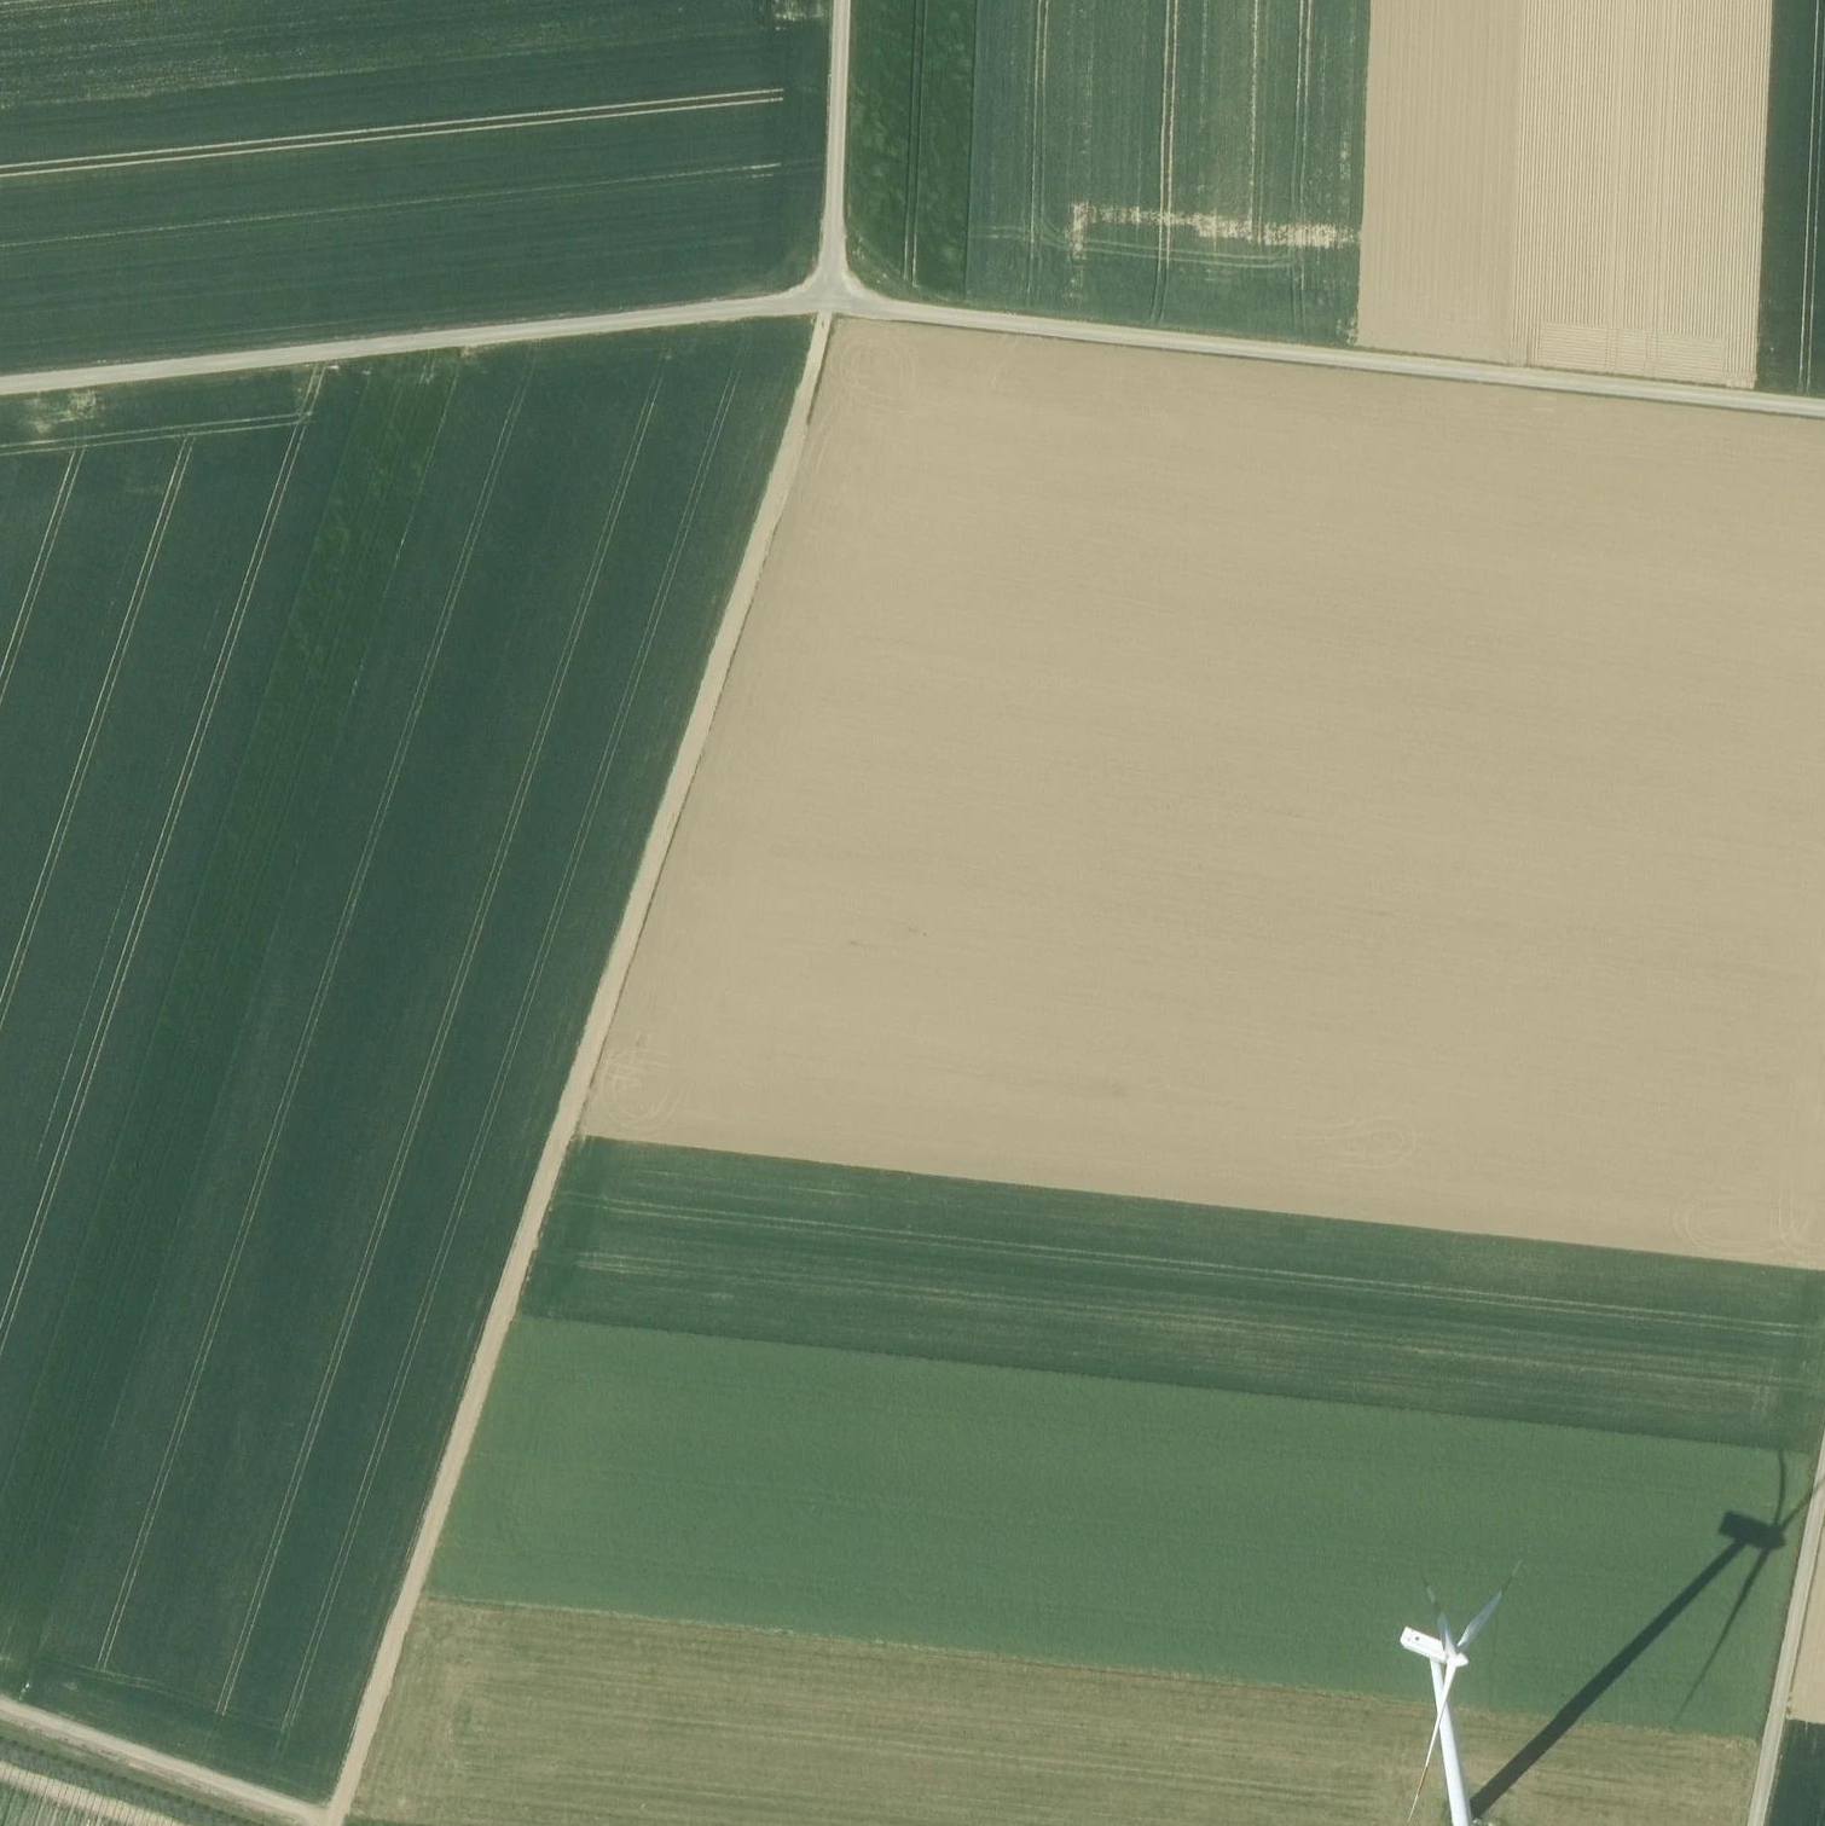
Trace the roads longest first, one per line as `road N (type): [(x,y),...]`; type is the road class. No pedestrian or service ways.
road 1 (track): [(329,1825),(827,305)]
road 2 (track): [(1824,410),(827,305)]
road 3 (track): [(827,305),(0,388)]
road 4 (track): [(1755,1825),(1824,1467)]
road 5 (track): [(0,1707),(337,1825)]
road 6 (track): [(840,0),(827,305)]

